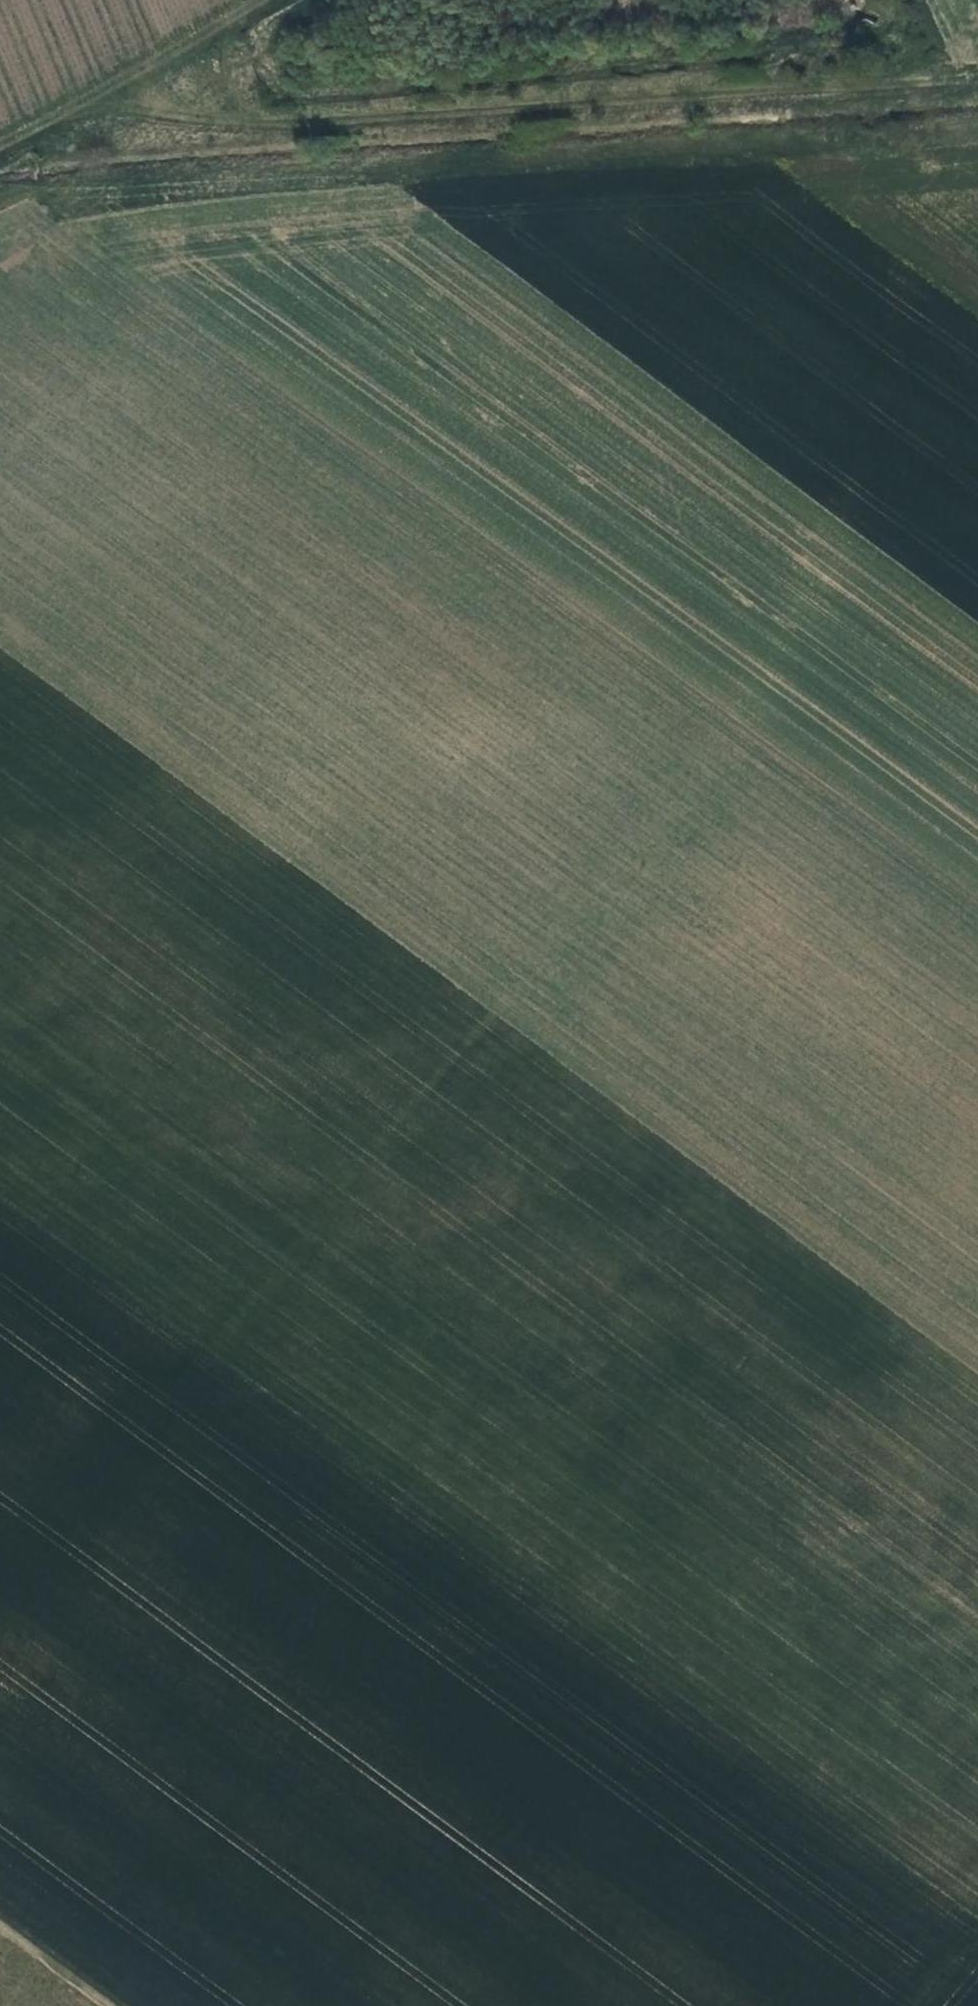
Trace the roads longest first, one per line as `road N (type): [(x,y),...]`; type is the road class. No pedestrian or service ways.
road 1 (track): [(977,78),(10,144)]
road 2 (track): [(0,150),(262,0)]

